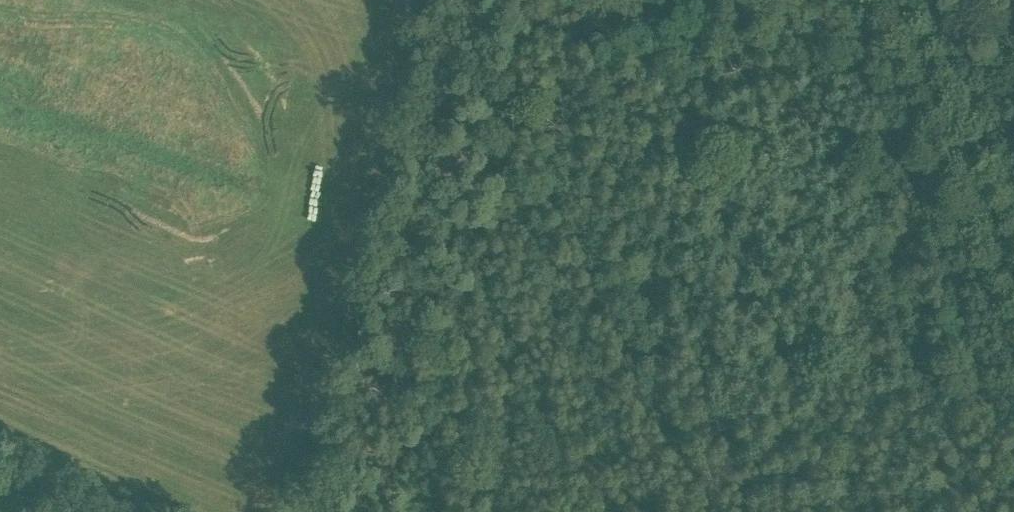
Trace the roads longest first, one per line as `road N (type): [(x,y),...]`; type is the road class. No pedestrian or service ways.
road 1 (tertiary): [(1013,266),(897,0)]

